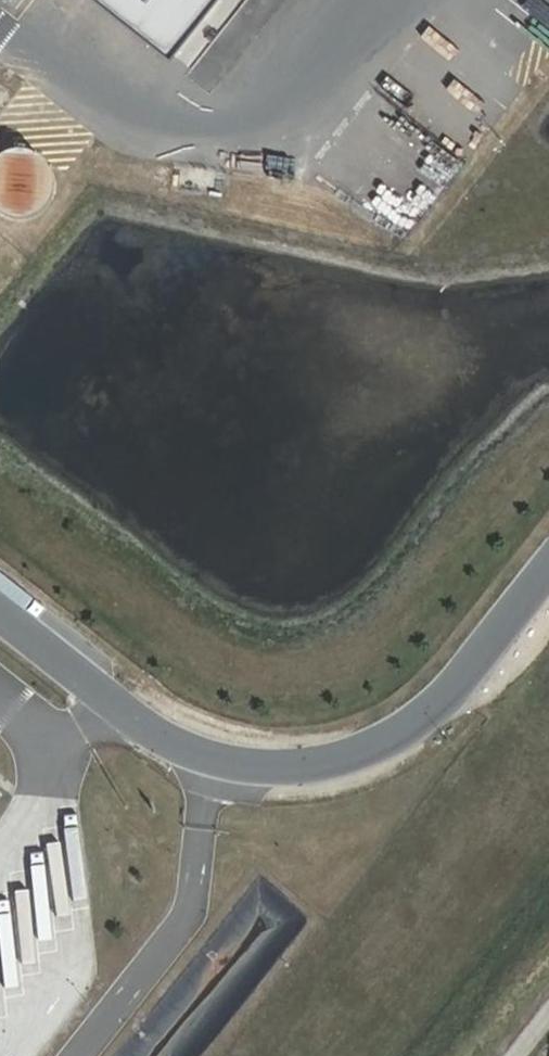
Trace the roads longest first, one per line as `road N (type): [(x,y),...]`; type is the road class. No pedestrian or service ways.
road 1 (unclassified): [(548,566),(436,708),(392,741),(291,772),(217,763),(146,729),(0,615)]

